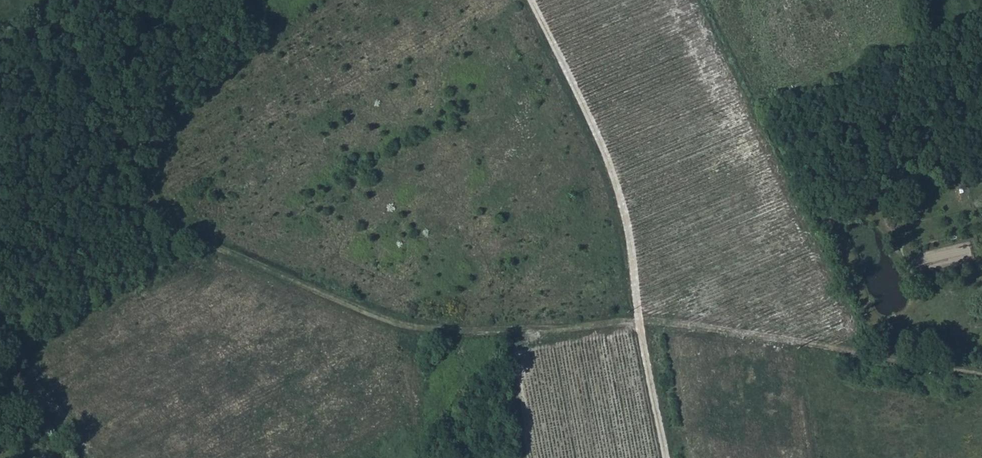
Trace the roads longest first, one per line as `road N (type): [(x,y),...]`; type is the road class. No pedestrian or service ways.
road 1 (track): [(526,0),(622,197),(666,457)]

